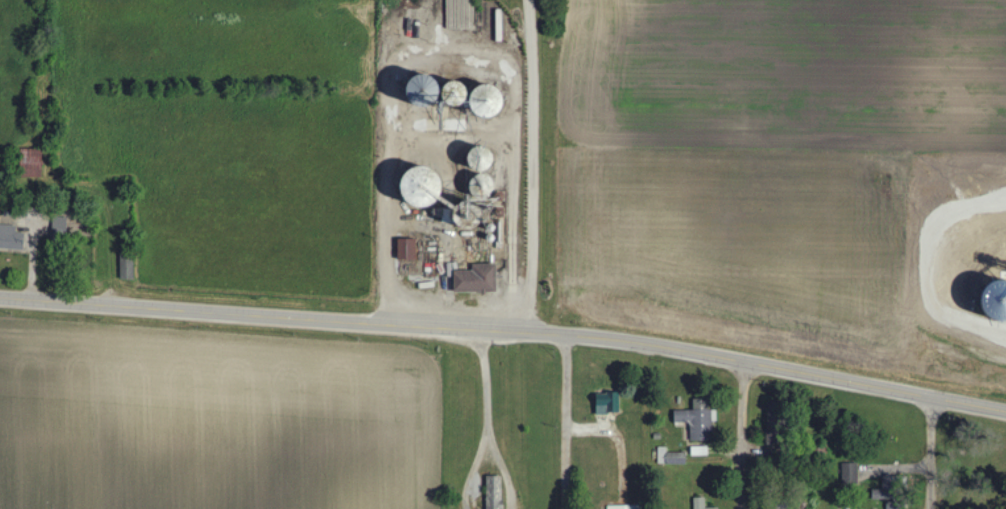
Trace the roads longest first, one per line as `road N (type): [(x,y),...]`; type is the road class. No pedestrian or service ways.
road 1 (secondary): [(1005,412),(564,336),(0,299)]
road 2 (residential): [(529,335),(527,0)]
road 3 (residential): [(564,508),(564,336)]
road 4 (residential): [(743,508),(740,408),(748,364)]

